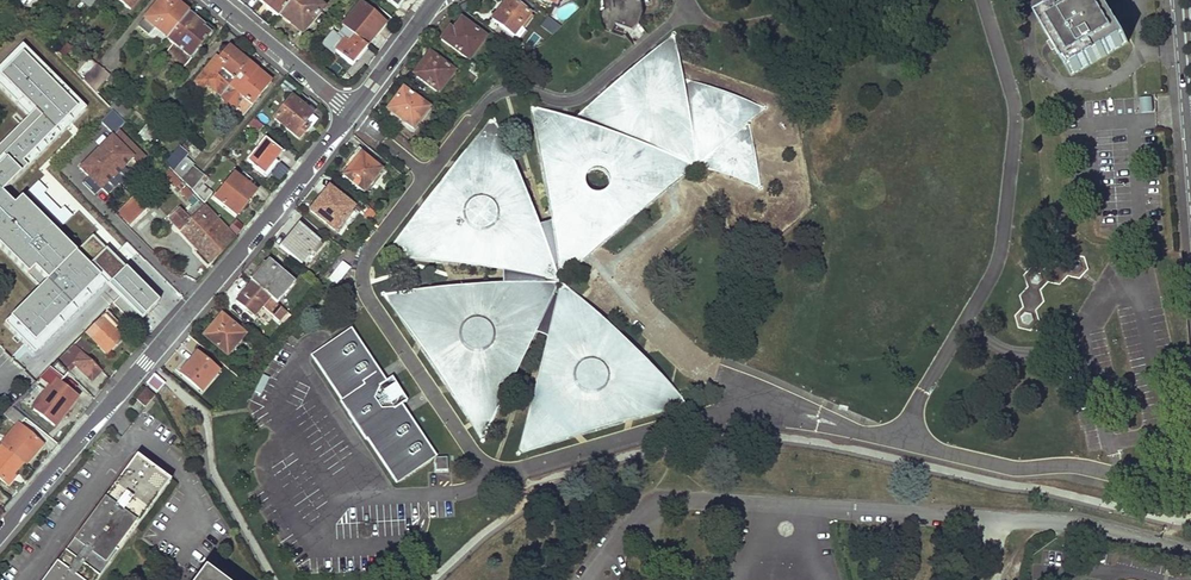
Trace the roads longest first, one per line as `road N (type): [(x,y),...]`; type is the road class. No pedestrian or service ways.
road 1 (residential): [(0,540),(354,112)]
road 2 (residential): [(215,0),(354,112)]
road 3 (tertiary): [(1178,0),(1190,158)]
road 4 (residential): [(354,112),(436,0)]
road 5 (residential): [(742,519),(823,525),(831,579)]

